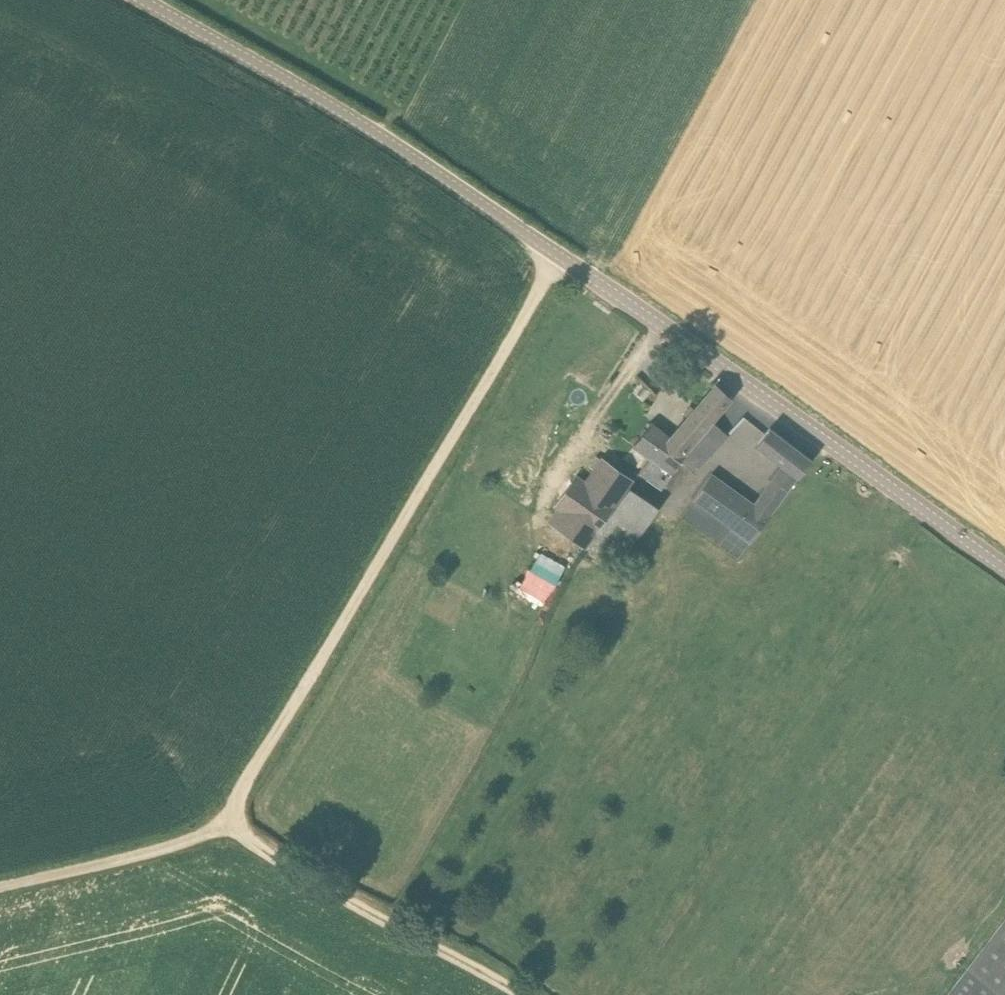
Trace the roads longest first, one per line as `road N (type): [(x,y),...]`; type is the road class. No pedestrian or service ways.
road 1 (tertiary): [(1004,570),(402,150),(143,0)]
road 2 (track): [(560,259),(227,820)]
road 3 (track): [(227,820),(285,867),(524,994)]
road 4 (track): [(227,820),(144,855),(0,887)]

